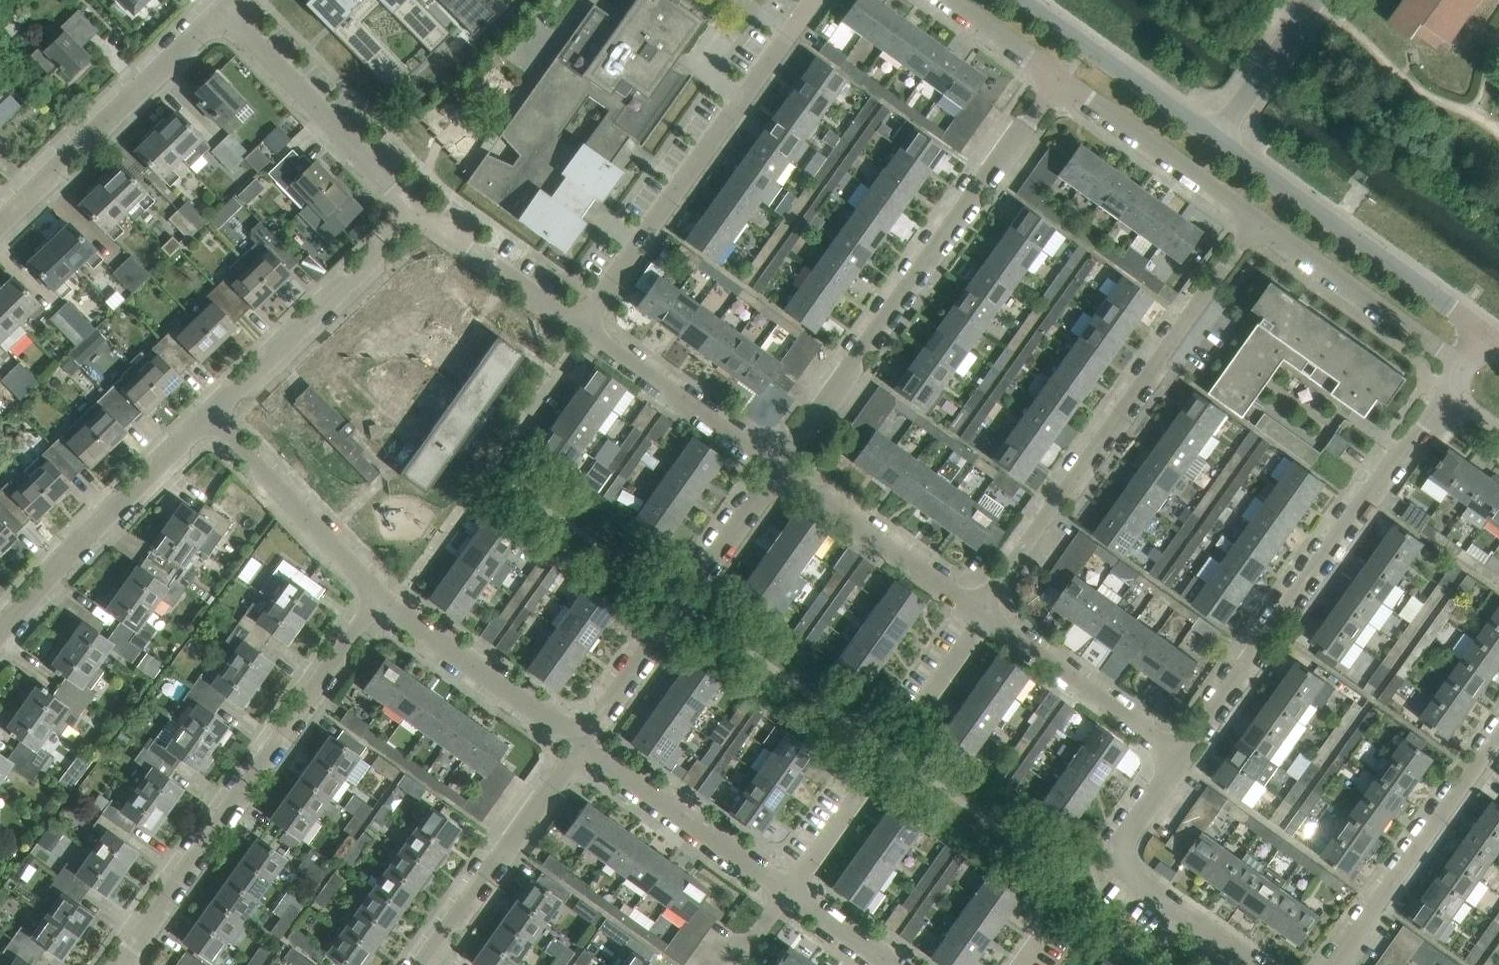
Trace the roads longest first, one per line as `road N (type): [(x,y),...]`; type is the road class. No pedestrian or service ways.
road 1 (residential): [(979,613),(1254,216)]
road 2 (residential): [(780,468),(1060,80)]
road 3 (residential): [(110,964),(380,596)]
road 4 (residential): [(1190,755),(1449,393)]
road 5 (residential): [(813,0),(585,316)]
road 6 (residential): [(583,740),(780,468)]
road 7 (tertiary): [(1489,333),(1217,139)]
road 8 (residential): [(1260,964),(1114,860),(1190,755)]
road 9 (residential): [(0,221),(219,10)]
road 10 (residential): [(0,639),(54,571),(204,419)]
road 11 (residential): [(1331,964),(1498,717)]
road 12 (residential): [(204,419),(418,212)]
road 13 (residential): [(418,212),(219,10)]
road 14 (residential): [(420,964),(583,740)]
road 15 (residential): [(1467,365),(1254,216)]
road 16 (residential): [(1190,755),(979,613)]
road 17 (residential): [(788,890),(583,740)]
road 18 (residential): [(780,468),(590,333),(585,316)]
road 19 (residential): [(380,596),(204,419)]
road 20 (residential): [(583,740),(380,596)]
road 21 (residential): [(979,613),(780,468)]
road 22 (tertiary): [(1217,139),(1024,0)]
road 23 (residential): [(1254,216),(1060,80)]
road 24 (residential): [(585,316),(554,308),(418,212)]
road 25 (residential): [(1217,139),(1314,0)]
road 26 (residential): [(1060,80),(946,0)]
road 27 (residential): [(894,964),(788,890)]
road 28 (residential): [(788,890),(859,792)]

